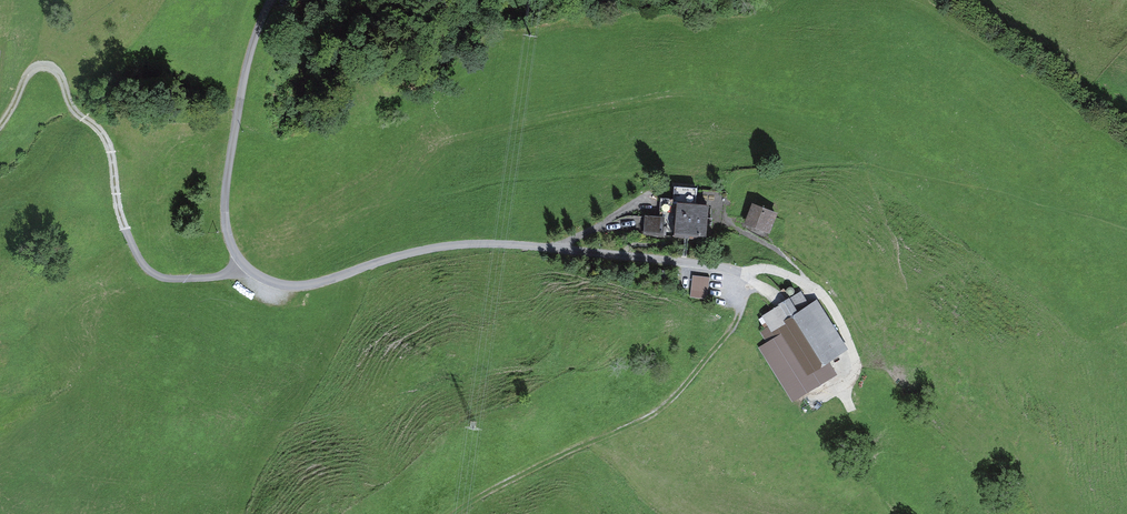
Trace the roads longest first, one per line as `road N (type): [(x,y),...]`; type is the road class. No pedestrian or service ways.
road 1 (unclassified): [(741,272),(491,244),(406,254),(304,286),(261,277),(231,245),(225,211),(246,68),(270,0)]
road 2 (track): [(0,127),(28,74),(49,66),(76,112),(107,141),(121,216),(148,269),(170,278),(216,277),(243,262)]
road 3 (track): [(741,272),(740,314),(681,391),(654,414),(455,513)]

